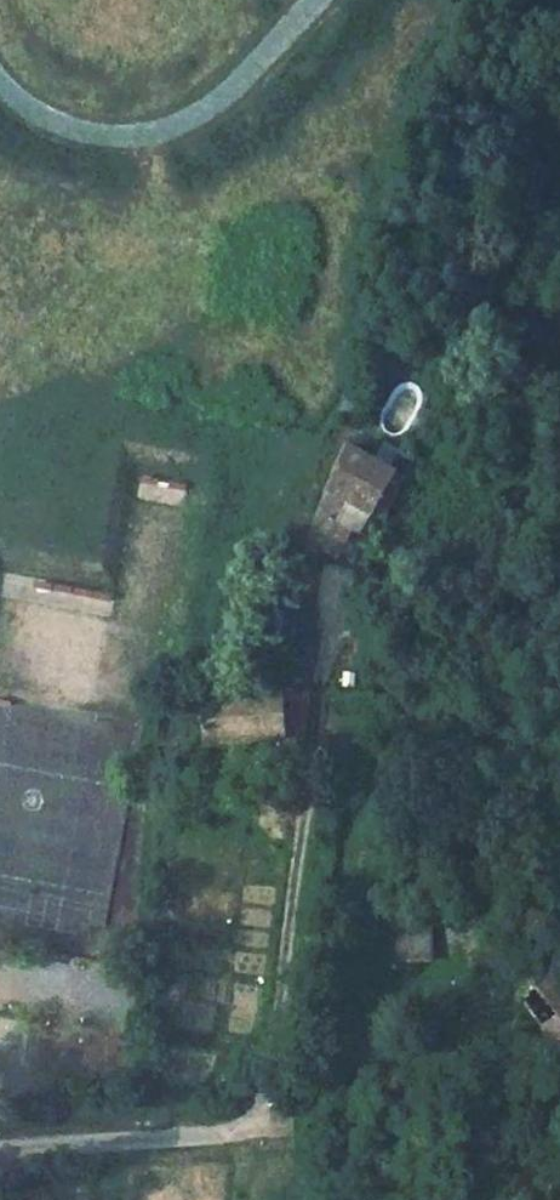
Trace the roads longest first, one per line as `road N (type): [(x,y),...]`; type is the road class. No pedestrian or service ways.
road 1 (residential): [(0,1148),(203,1131),(255,1114),(274,1075),(315,766)]

